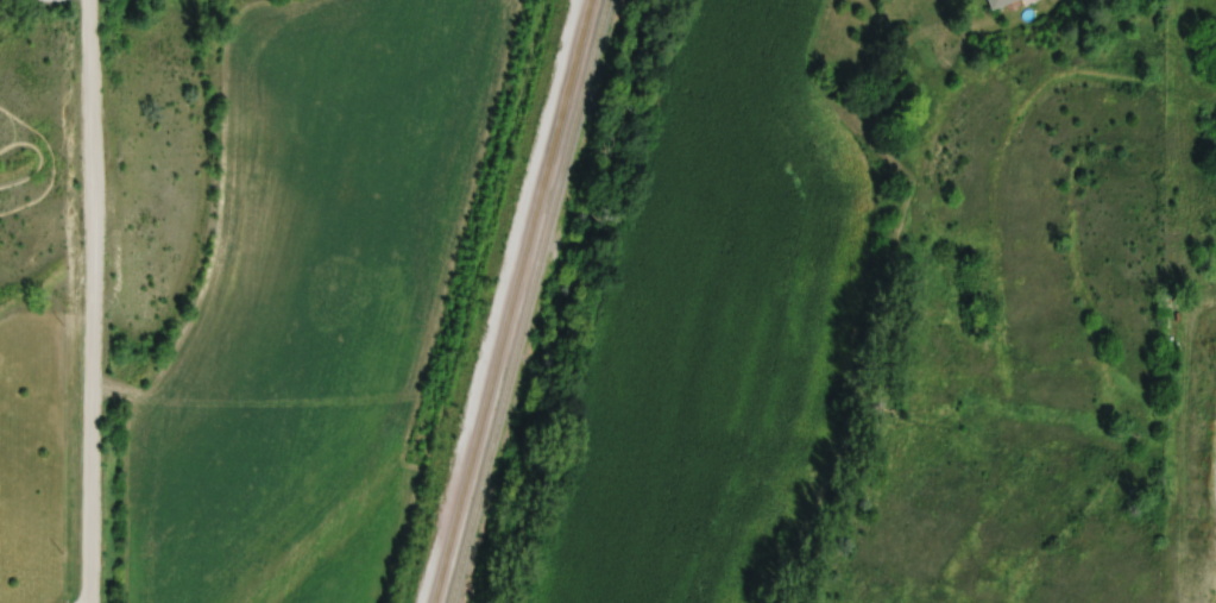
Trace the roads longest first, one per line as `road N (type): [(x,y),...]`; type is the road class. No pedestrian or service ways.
road 1 (residential): [(86,602),(81,0)]

